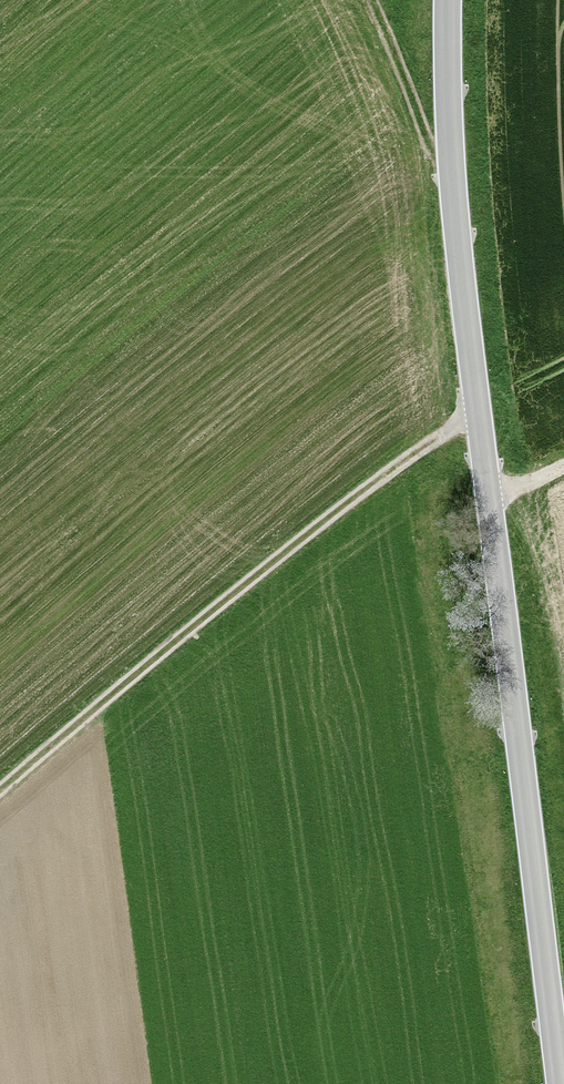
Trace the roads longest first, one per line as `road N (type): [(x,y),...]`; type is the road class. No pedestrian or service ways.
road 1 (tertiary): [(448,0),(460,255),(561,1083)]
road 2 (track): [(0,791),(347,503),(450,430),(479,420)]

